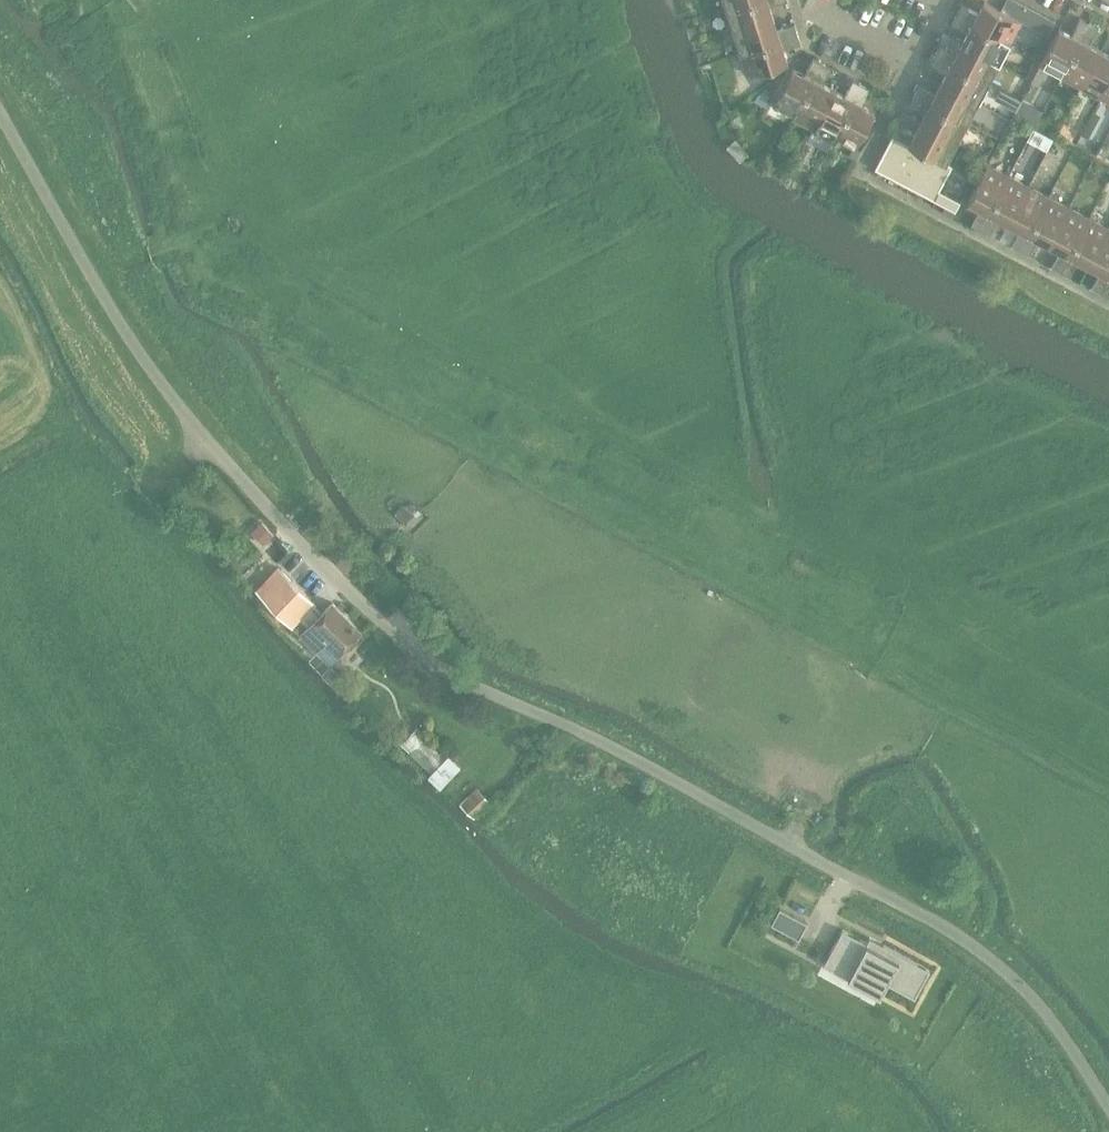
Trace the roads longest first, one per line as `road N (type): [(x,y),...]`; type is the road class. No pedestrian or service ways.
road 1 (unclassified): [(1108,1106),(1038,1000),(986,951),(573,727),(456,676),(376,616),(322,567),(132,342),(0,112)]

